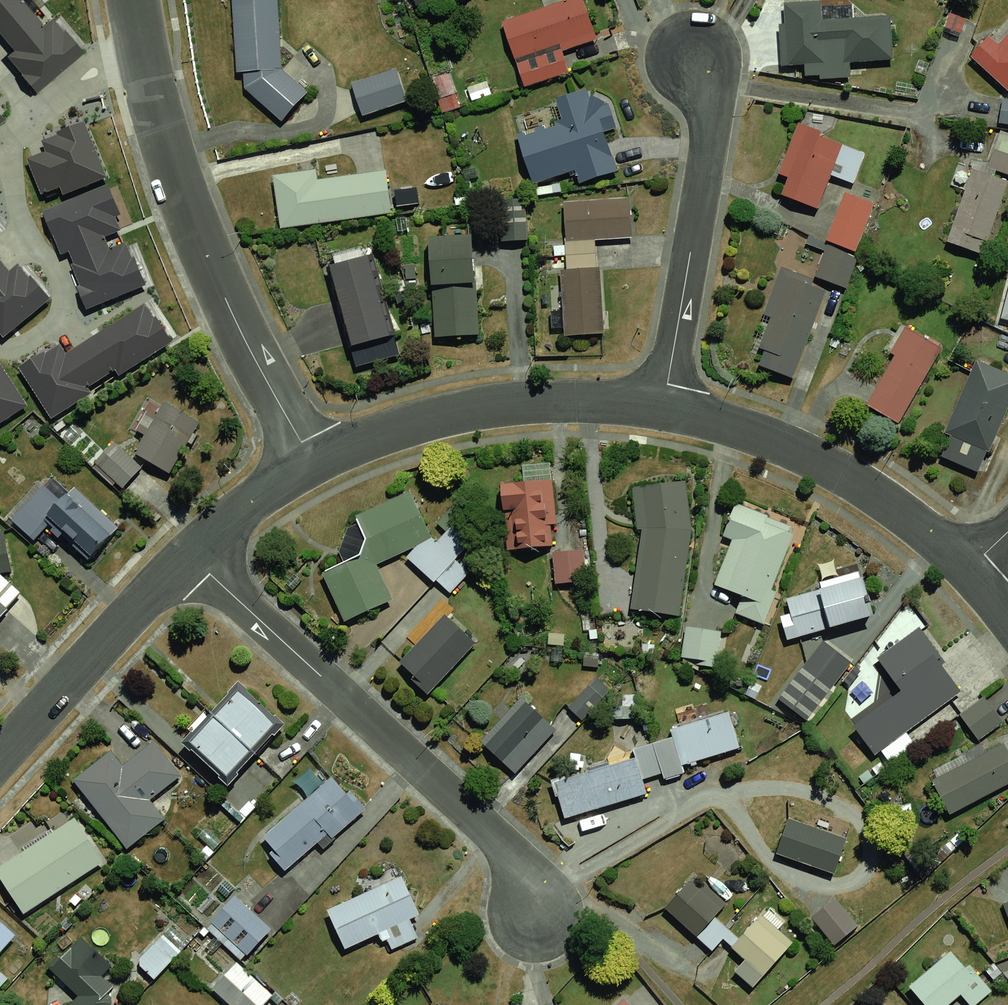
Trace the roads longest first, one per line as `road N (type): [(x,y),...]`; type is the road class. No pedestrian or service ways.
road 1 (residential): [(189,554),(515,861),(529,907)]
road 2 (residential): [(145,66),(206,258),(313,460)]
road 3 (residential): [(313,460),(438,415),(501,404),(662,407)]
road 4 (residential): [(662,407),(712,114),(694,60)]
road 5 (residential): [(662,407),(826,464),(969,568)]
road 6 (residential): [(0,758),(189,554)]
road 7 (residential): [(0,349),(34,336),(50,301),(48,274),(0,164)]
road 8 (residential): [(189,554),(313,460)]
road 9 (residential): [(26,117),(79,84),(145,66)]

